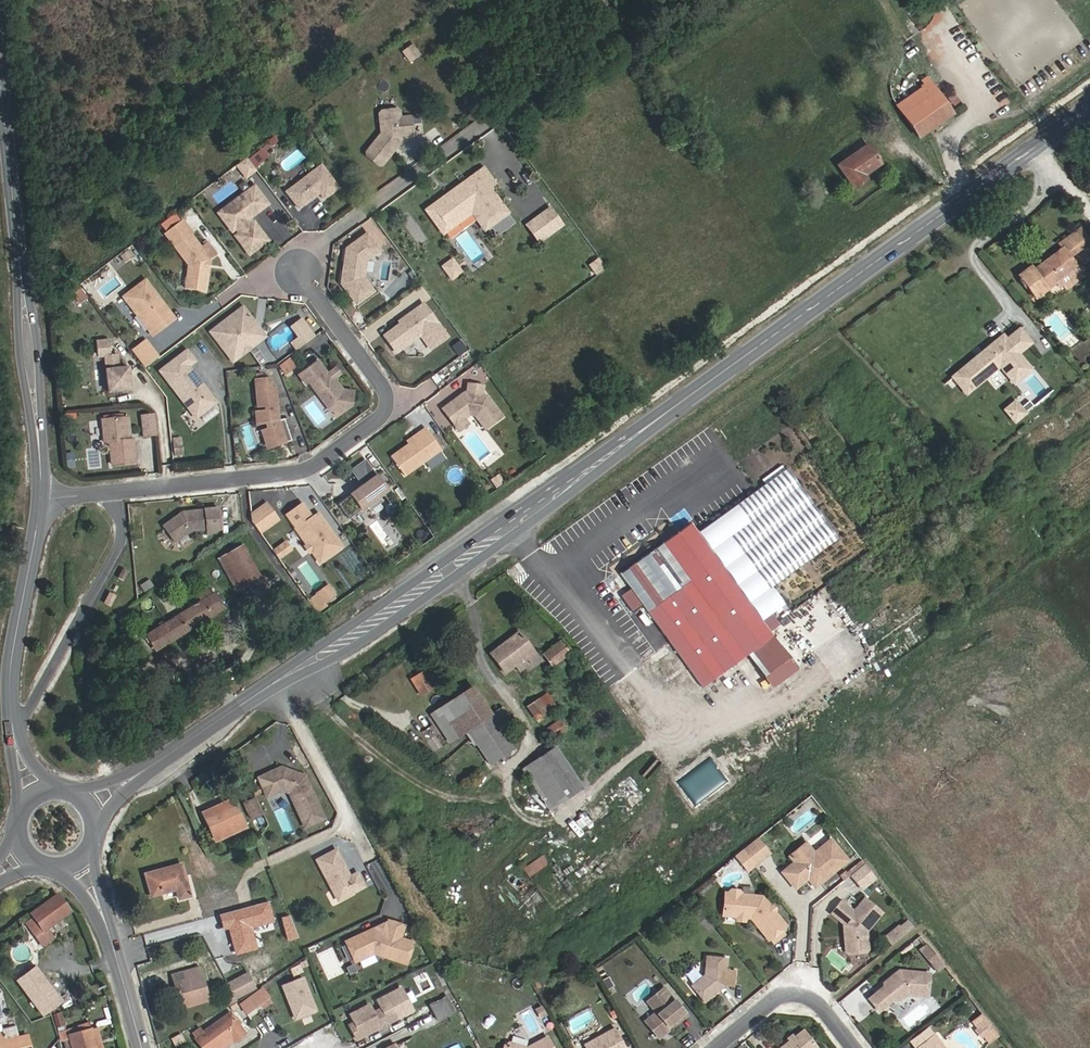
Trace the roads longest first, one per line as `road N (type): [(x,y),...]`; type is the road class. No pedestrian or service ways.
road 1 (primary): [(1089,110),(357,635),(160,764)]
road 2 (residential): [(299,271),(387,393),(384,416),(301,472),(114,491)]
road 3 (secondary): [(0,63),(43,496)]
road 4 (residential): [(15,736),(118,546),(114,491)]
road 5 (secondary): [(43,496),(15,649),(15,736)]
road 6 (residential): [(855,1047),(825,1008),(800,992),(775,1000),(714,1047)]
road 7 (secondary): [(110,927),(143,1047)]

